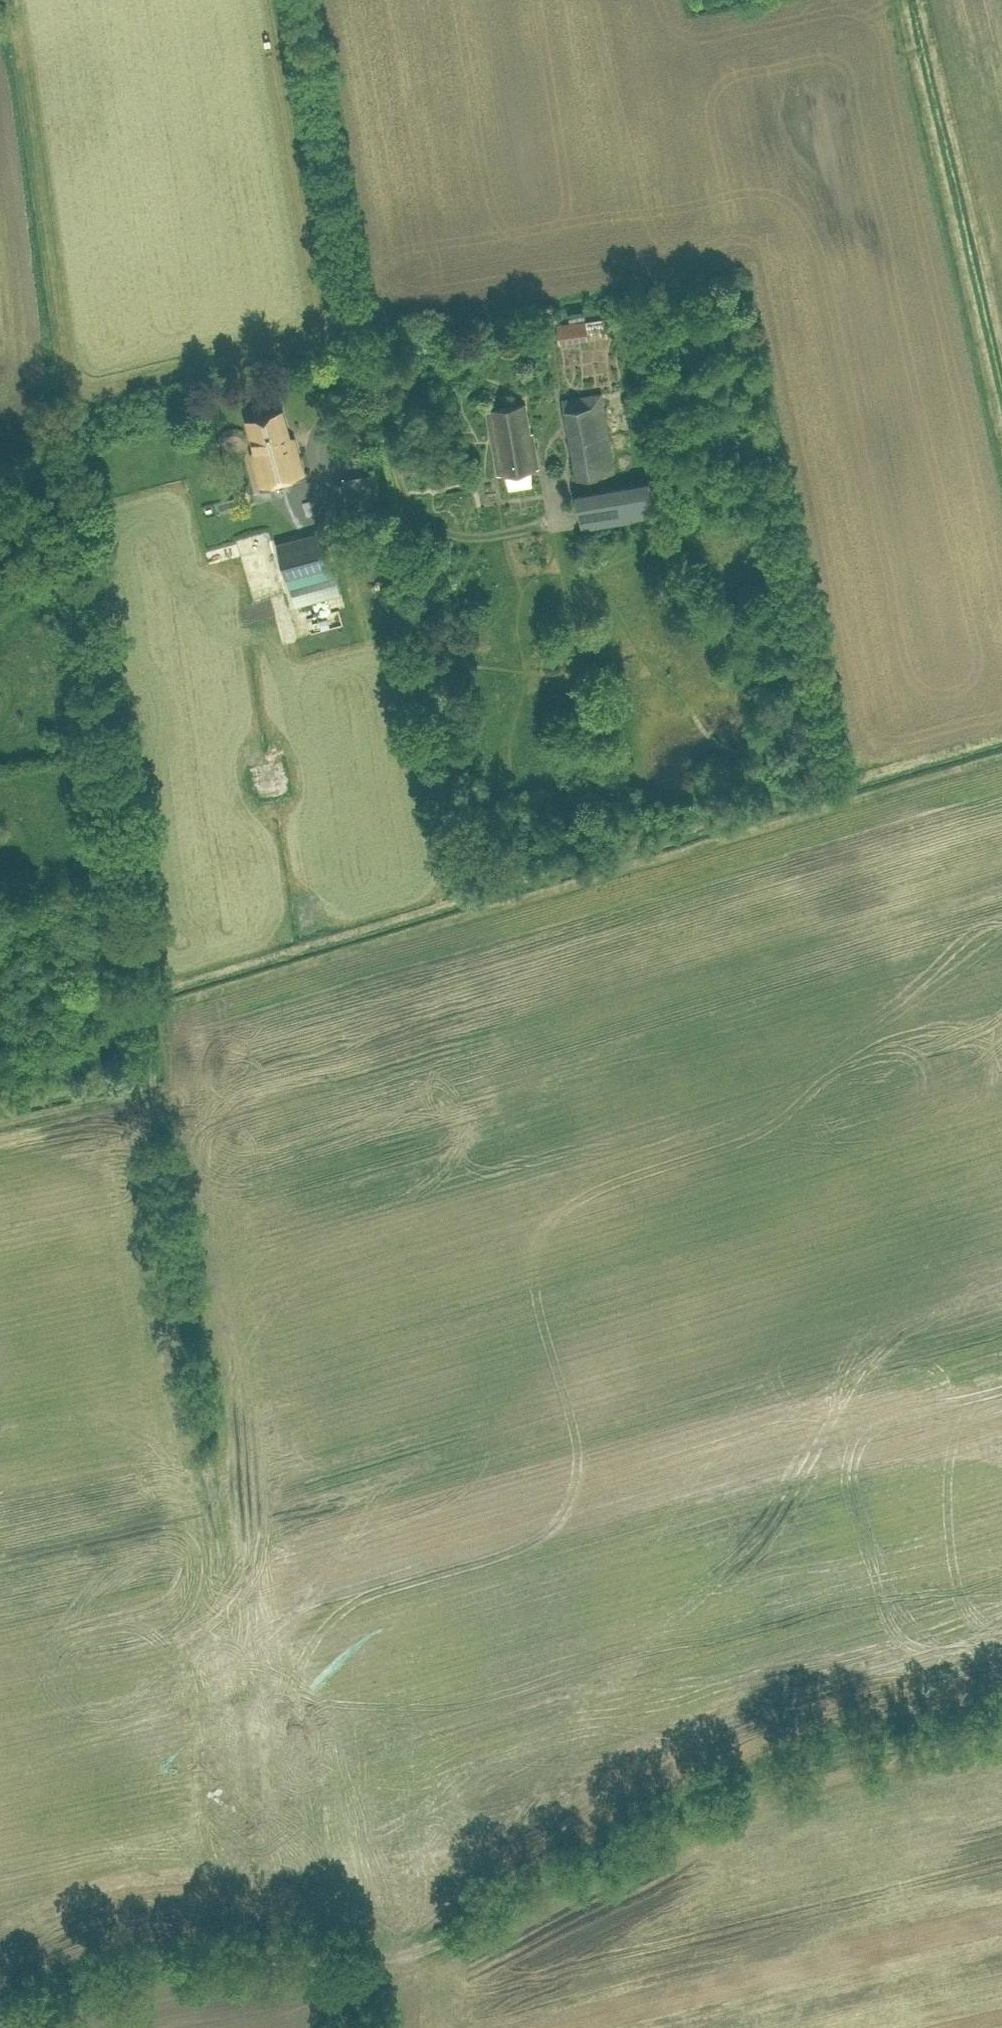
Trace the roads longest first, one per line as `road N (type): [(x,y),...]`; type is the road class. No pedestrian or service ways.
road 1 (track): [(1001,1723),(770,1772),(438,1940),(383,1955),(160,1962),(85,1983),(0,2021)]

